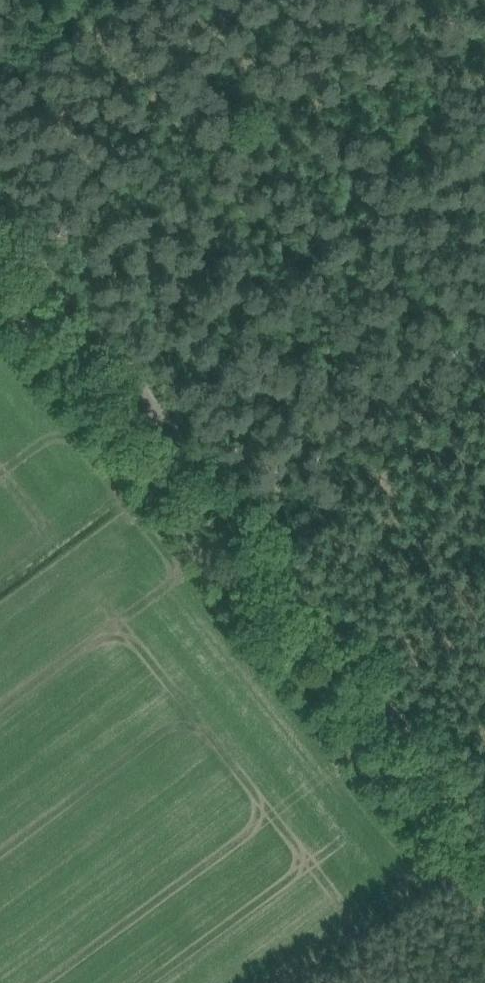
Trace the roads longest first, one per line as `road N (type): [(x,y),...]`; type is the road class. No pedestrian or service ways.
road 1 (track): [(0,202),(484,815)]
road 2 (track): [(0,300),(484,909)]
road 3 (track): [(263,542),(484,332)]

